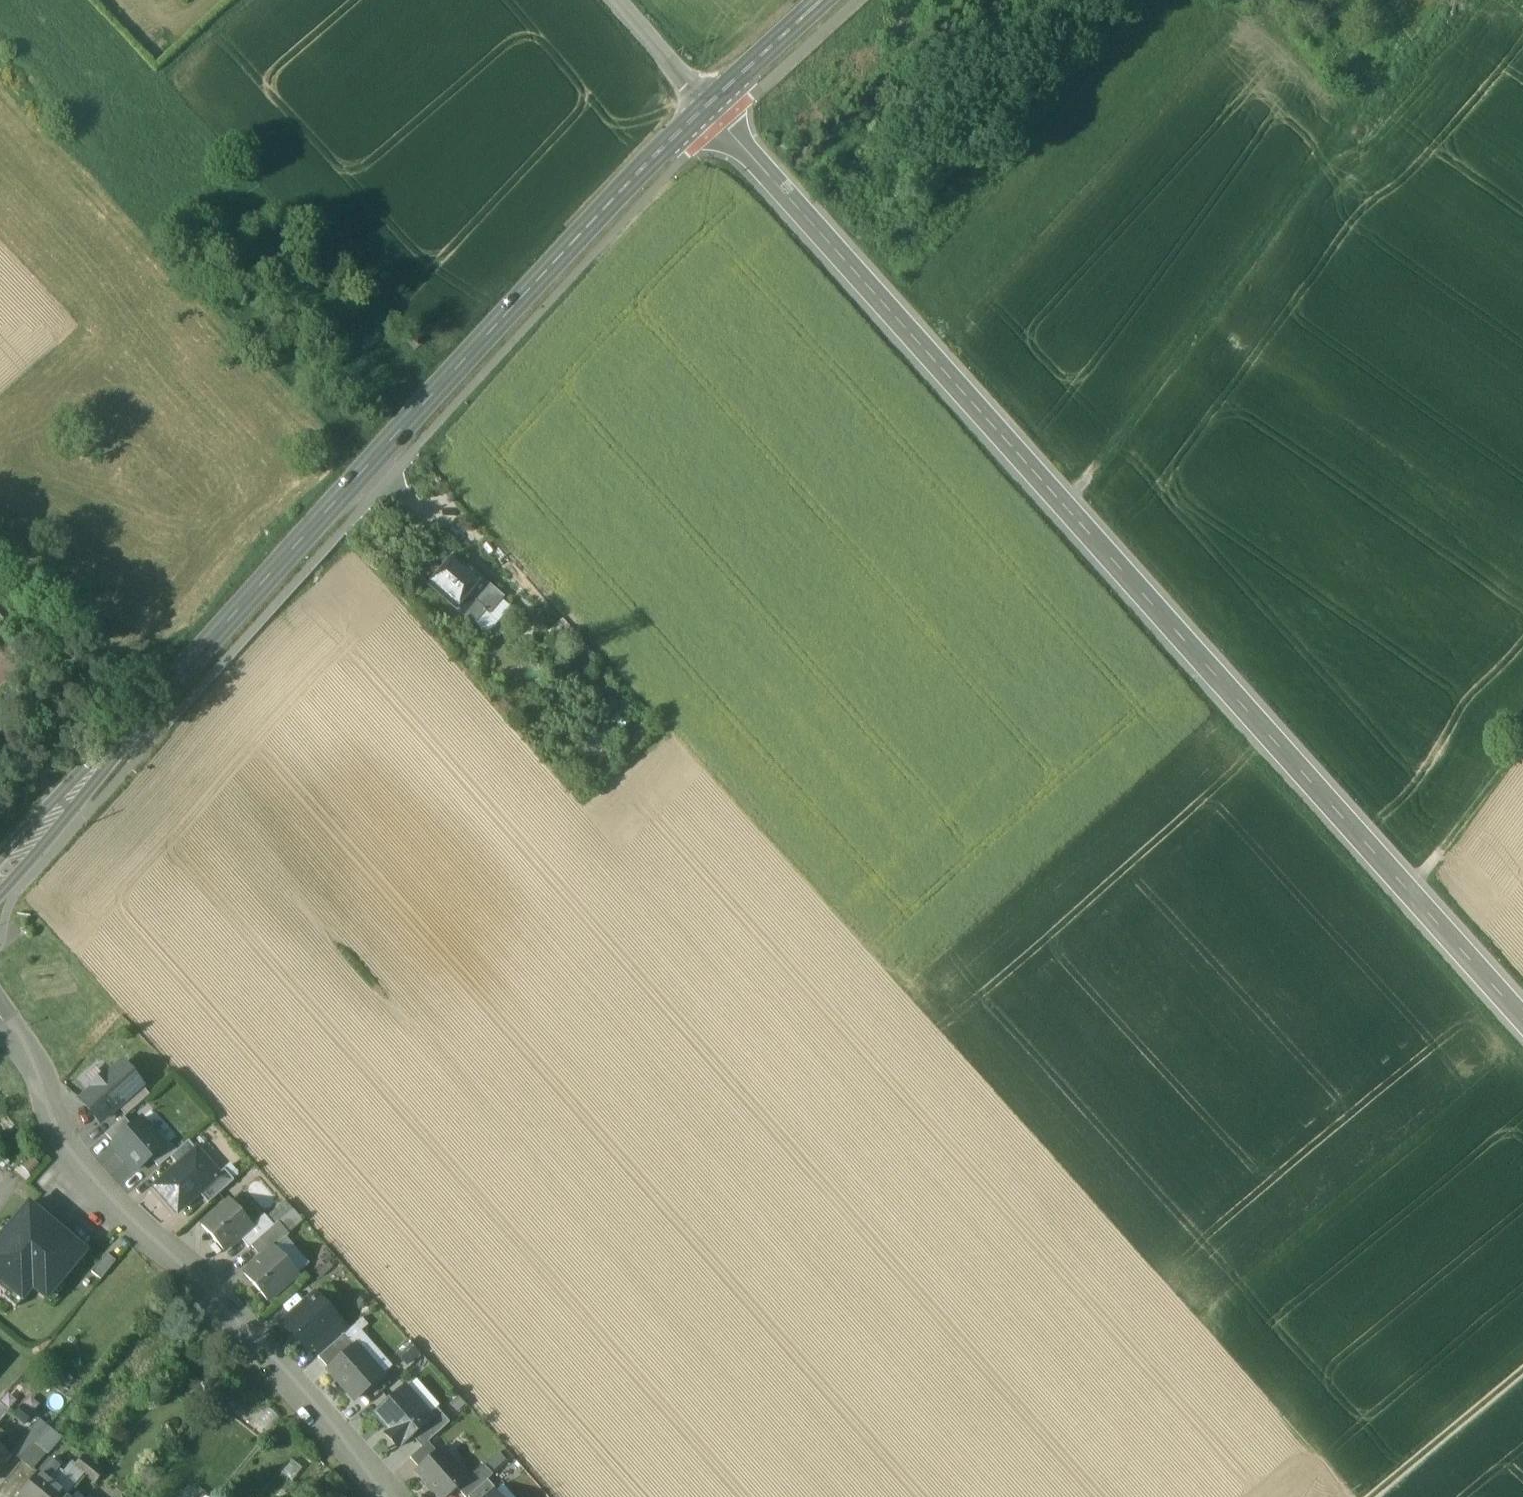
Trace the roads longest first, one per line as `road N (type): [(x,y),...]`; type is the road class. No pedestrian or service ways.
road 1 (tertiary): [(1522,1020),(707,104)]
road 2 (tertiary): [(0,877),(707,104)]
road 3 (residential): [(0,1017),(37,1068),(71,1156),(152,1237),(204,1277),(392,1496)]
road 4 (track): [(1422,907),(1522,774)]
road 5 (track): [(1399,1496),(1522,1396)]
road 6 (tertiary): [(707,104),(821,0)]
road 7 (residential): [(707,104),(619,0)]

